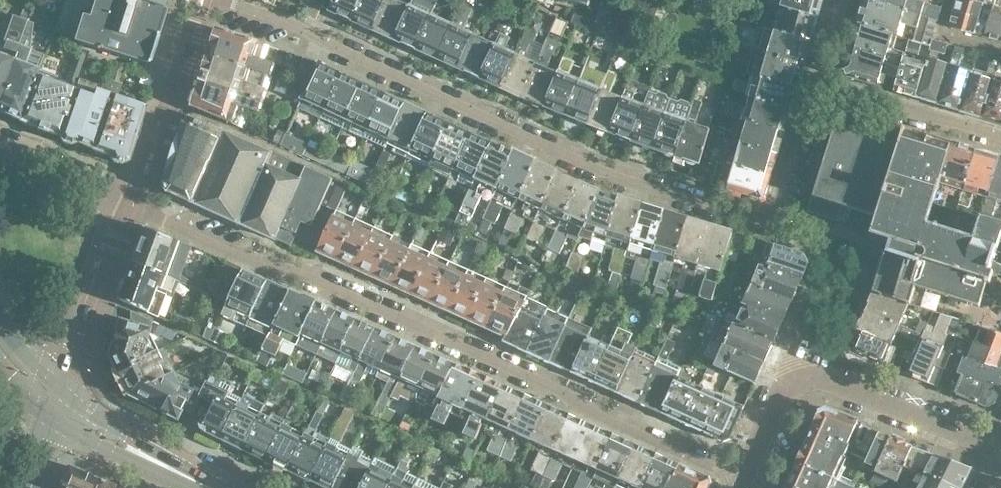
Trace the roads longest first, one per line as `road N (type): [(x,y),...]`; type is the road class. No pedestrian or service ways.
road 1 (residential): [(819,89),(779,224),(625,176),(225,0)]
road 2 (residential): [(134,201),(159,220),(243,259),(300,273),(739,479)]
road 3 (residential): [(1000,451),(792,370)]
road 4 (residential): [(59,402),(134,201)]
road 5 (residential): [(134,201),(201,0)]
road 6 (residential): [(1000,141),(819,89)]
road 7 (tertiary): [(215,487),(123,445),(59,402)]
road 8 (residential): [(134,201),(0,141)]
road 9 (residential): [(739,479),(792,370)]

